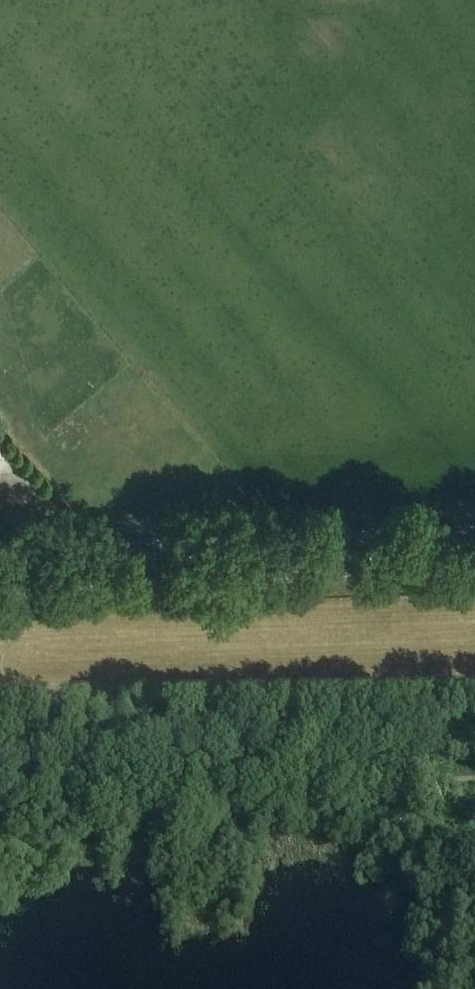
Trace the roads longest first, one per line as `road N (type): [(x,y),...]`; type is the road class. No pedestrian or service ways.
road 1 (tertiary): [(0,560),(474,539)]
road 2 (track): [(474,733),(0,739)]

